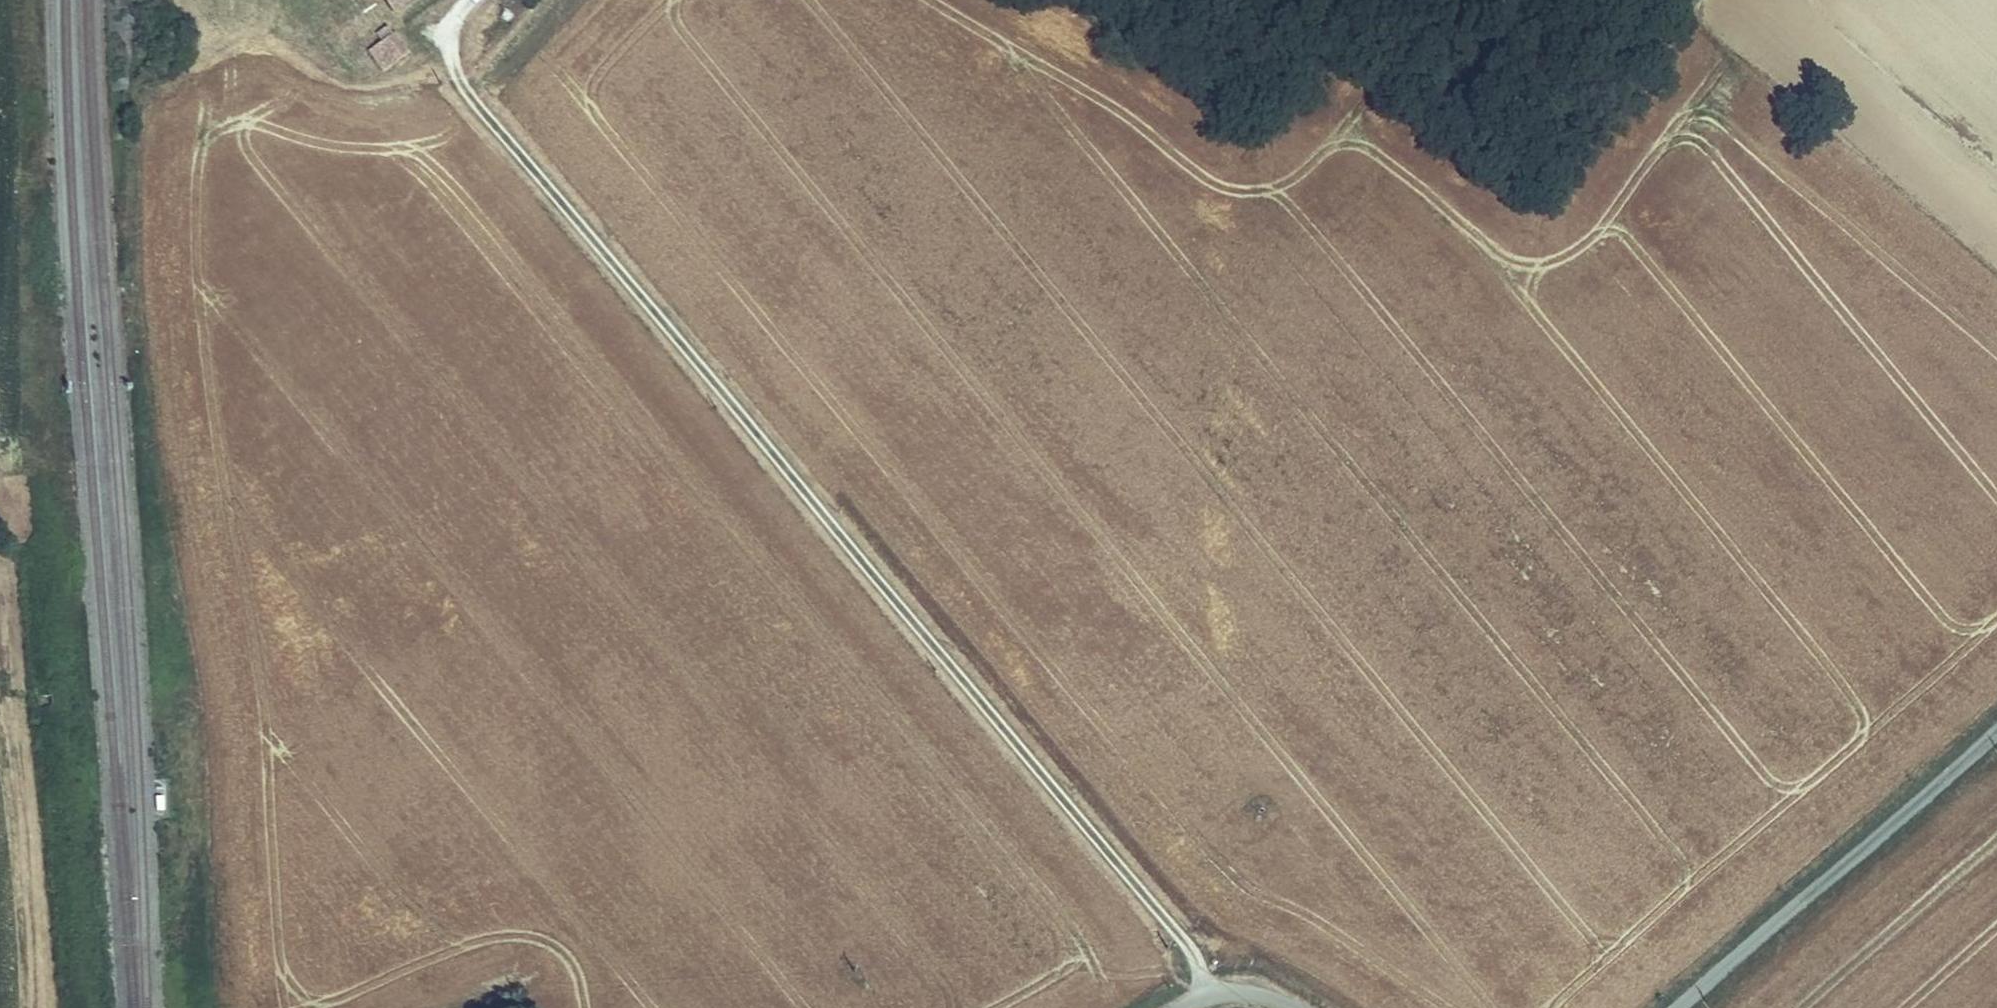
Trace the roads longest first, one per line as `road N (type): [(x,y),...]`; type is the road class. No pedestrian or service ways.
road 1 (unclassified): [(1996,728),(1675,1007)]
road 2 (unclassified): [(1180,1007),(1231,992),(1298,1007)]

